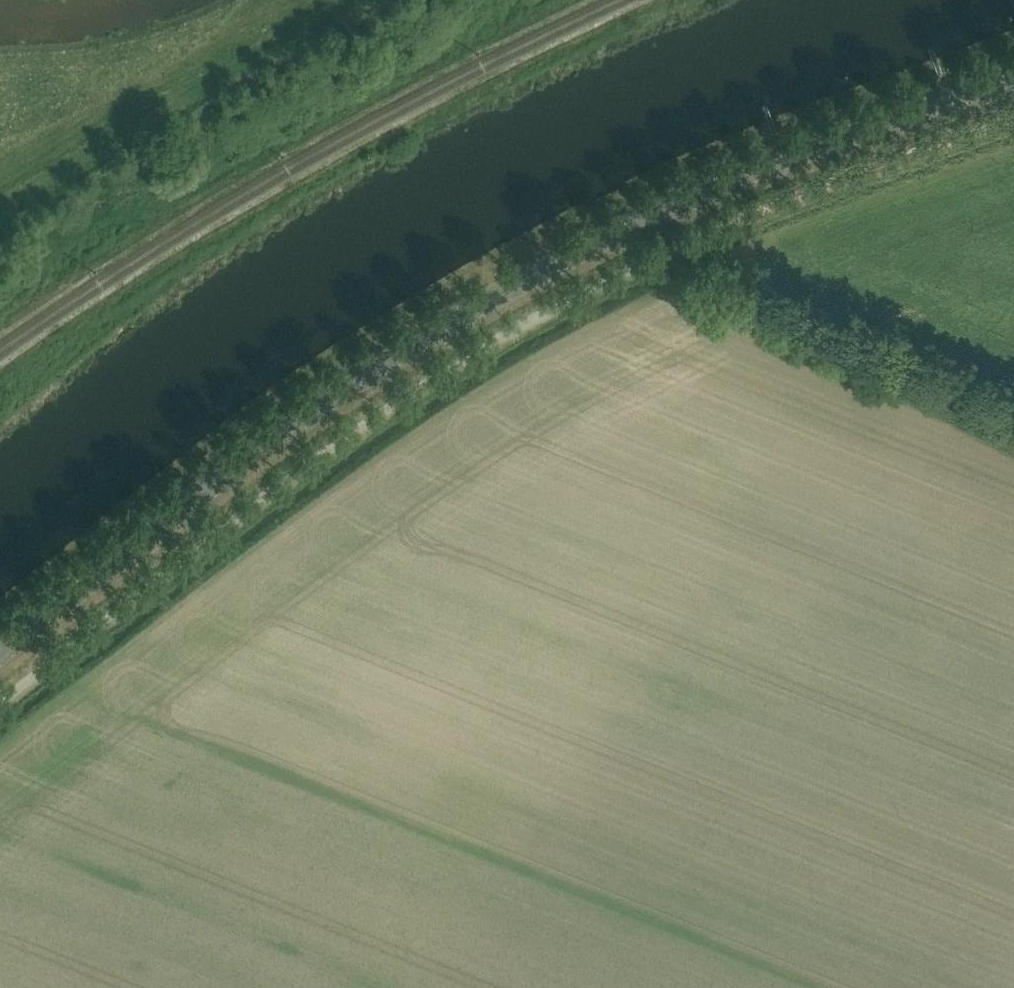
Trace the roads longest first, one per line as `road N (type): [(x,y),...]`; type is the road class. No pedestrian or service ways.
road 1 (tertiary): [(0,662),(399,348),(554,260),(780,154),(1013,74)]

